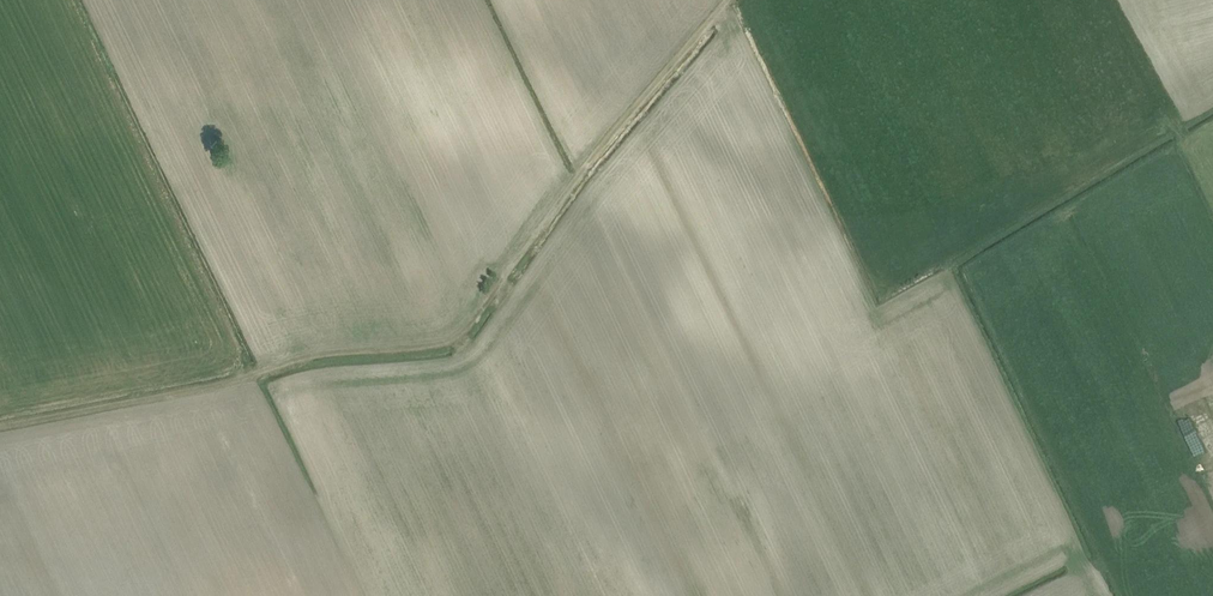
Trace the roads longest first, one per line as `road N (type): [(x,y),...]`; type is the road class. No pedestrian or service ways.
road 1 (track): [(312,360),(458,343),(636,108),(732,0)]

